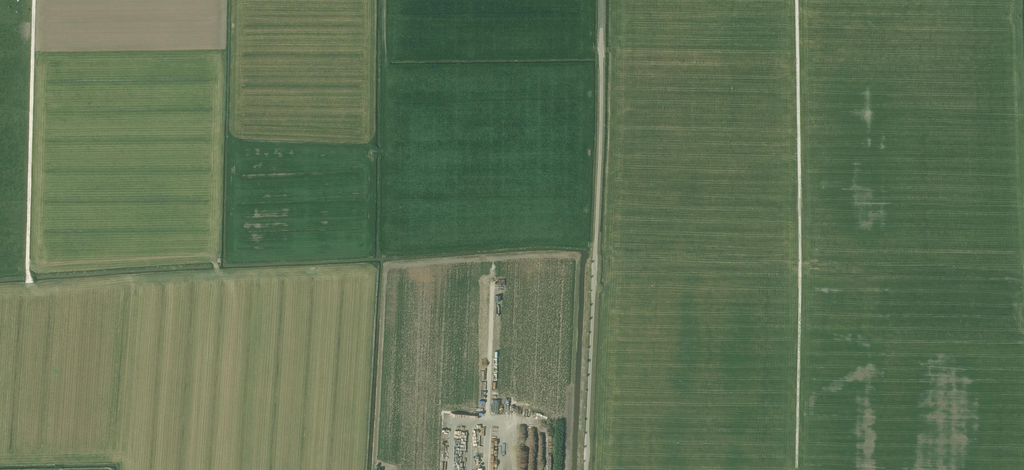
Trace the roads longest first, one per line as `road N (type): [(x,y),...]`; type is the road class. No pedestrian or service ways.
road 1 (unclassified): [(586,469),(602,0)]

